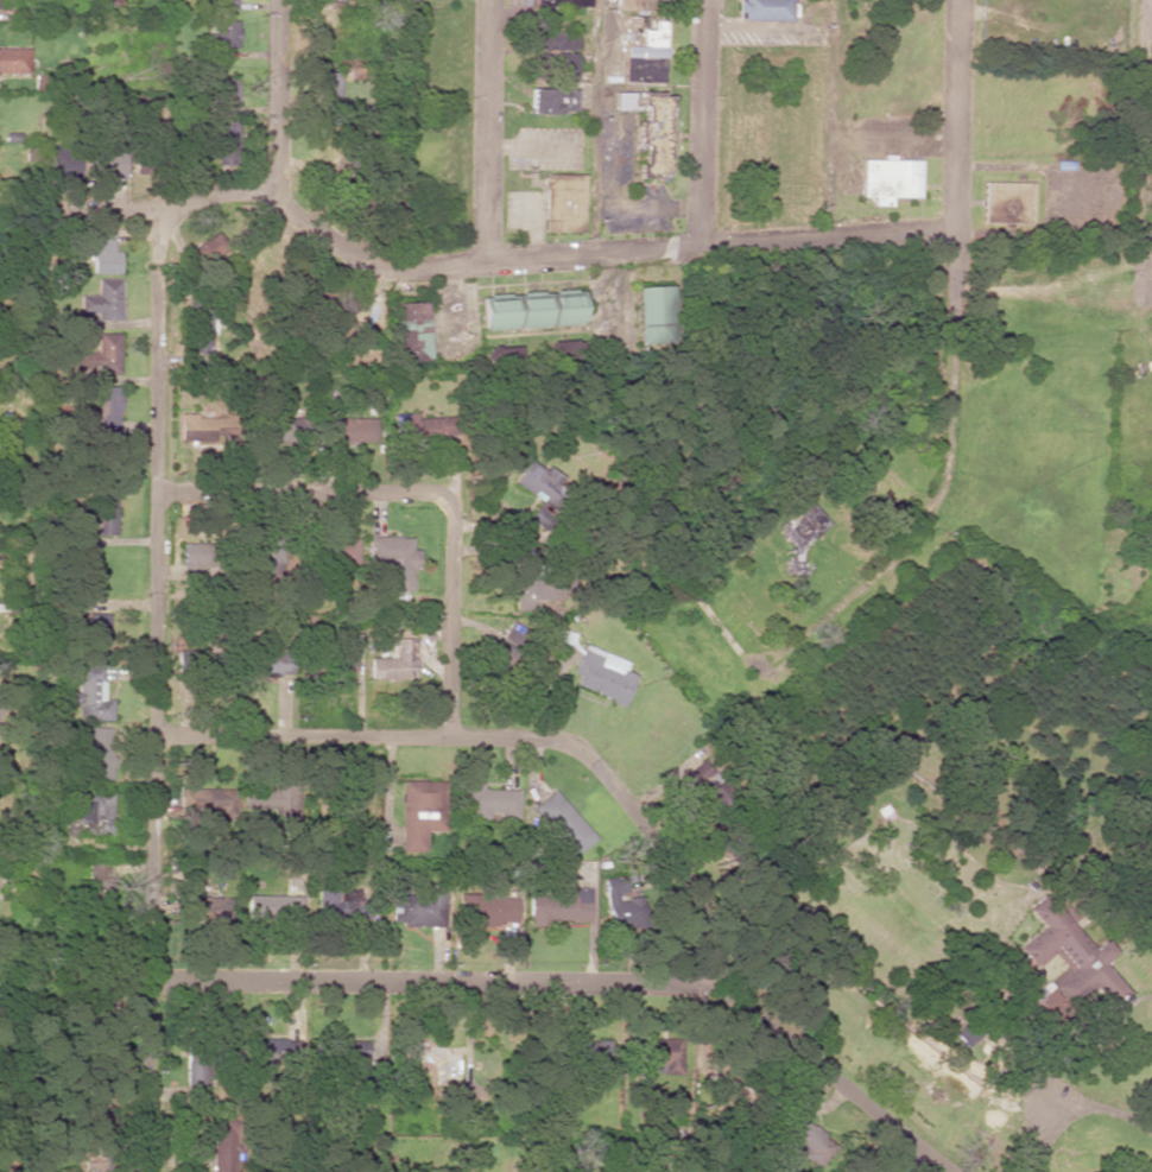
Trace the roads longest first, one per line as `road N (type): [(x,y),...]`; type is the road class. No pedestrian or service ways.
road 1 (residential): [(167,217),(160,261),(147,1171)]
road 2 (residential): [(942,1171),(704,994),(671,983),(151,981)]
road 3 (residential): [(956,227),(393,268),(349,255),(284,208),(277,190),(211,198),(167,217)]
road 4 (residential): [(958,0),(947,471),(914,540),(777,657),(753,667)]
road 5 (residential): [(704,994),(694,908),(606,774),(576,748),(552,741),(154,737)]
road 6 (residential): [(450,740),(451,495),(157,494)]
road 7 (residential): [(1144,0),(1139,279),(1132,299),(1104,304),(955,291)]
road 8 (residential): [(490,0),(486,261)]
road 9 (residential): [(704,0),(697,246)]
road 10 (residential): [(279,0),(277,190)]

